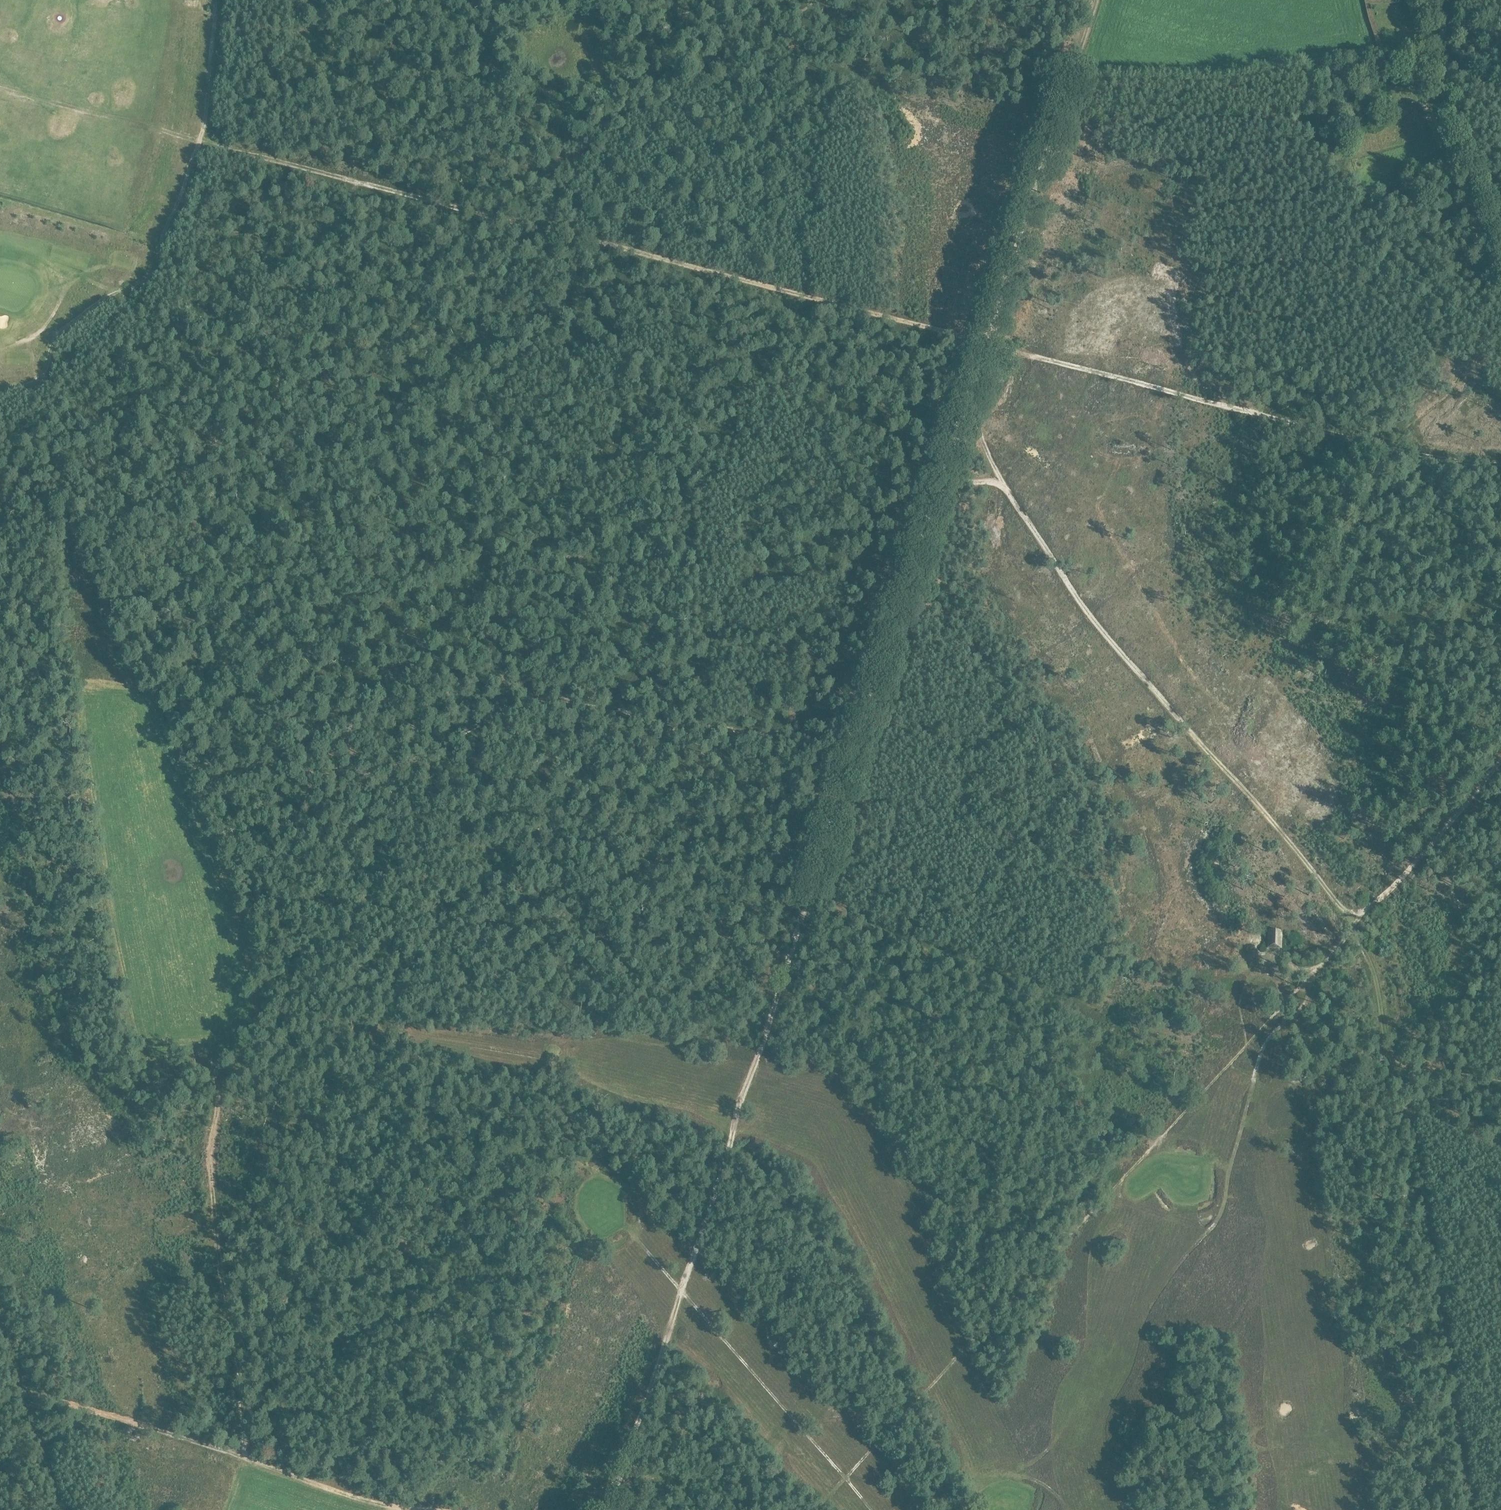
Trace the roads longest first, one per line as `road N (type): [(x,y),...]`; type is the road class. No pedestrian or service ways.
road 1 (track): [(1094,0),(608,1509)]
road 2 (track): [(0,90),(1380,445),(1500,462)]
road 3 (track): [(1500,1083),(1393,1065),(1375,965),(1347,914),(1090,615),(1012,499),(966,401)]
road 4 (track): [(180,768),(240,763),(359,774),(414,764),(493,717),(542,698),(857,739)]
road 5 (track): [(1221,1222),(1262,1049),(1306,1004),(1314,971),(1358,915),(1500,761)]
road 6 (track): [(0,391),(41,379),(52,340),(81,314),(138,284),(156,262),(201,140),(216,0)]
road 7 (track): [(1393,1065),(1412,1125),(1470,1509)]
road 8 (track): [(1069,82),(1204,86),(1418,61),(1500,41)]
road 9 (track): [(421,1509),(358,1498),(23,1390)]
road 10 (track): [(1380,445),(1234,779)]
road 11 (track): [(1277,824),(1500,567)]
road 12 (track): [(1500,278),(1418,61)]
road 13 (track): [(0,1317),(58,1509)]
road 14 (track): [(1412,0),(1433,56),(1500,93)]

